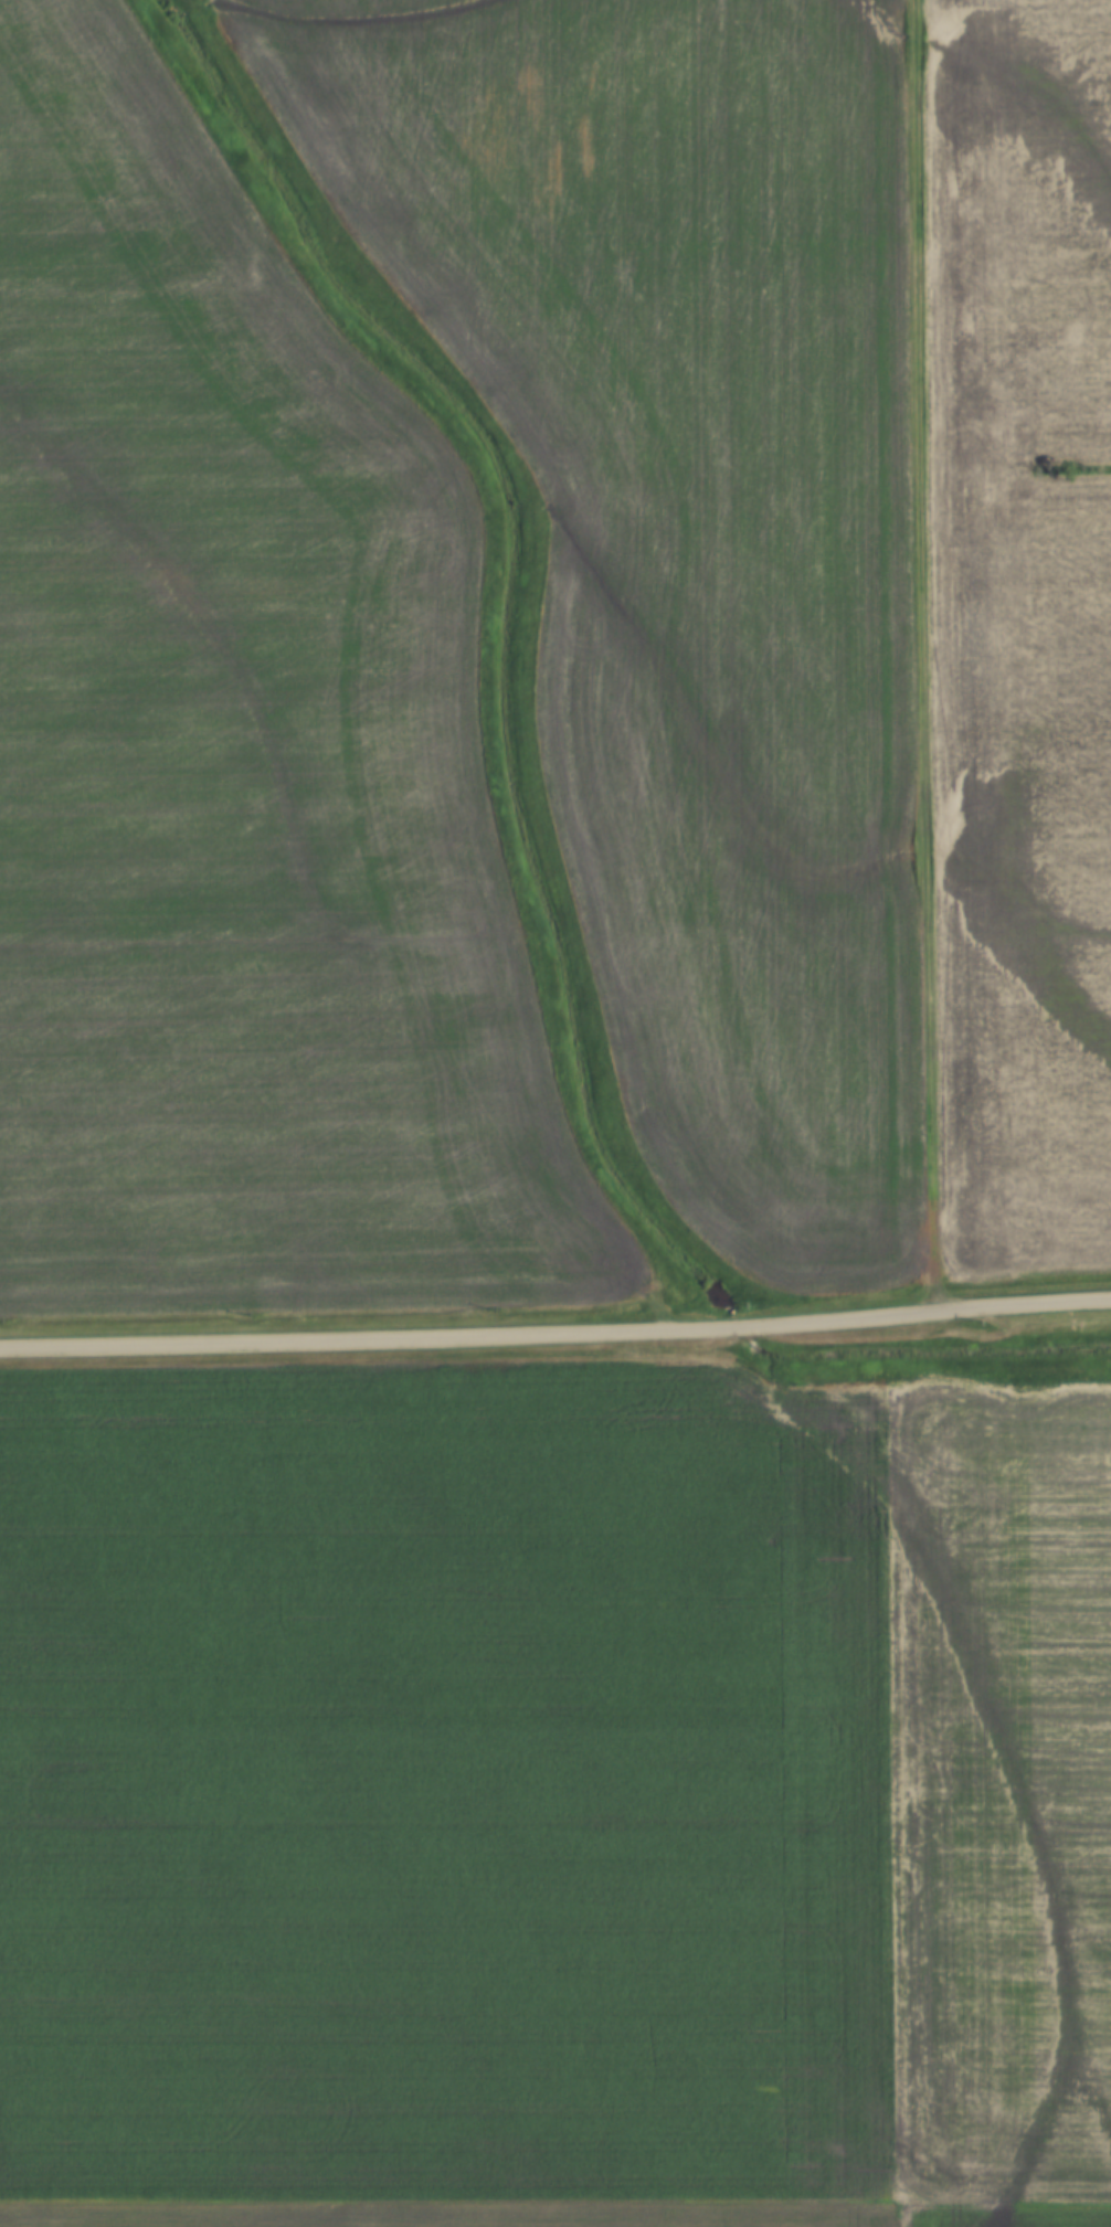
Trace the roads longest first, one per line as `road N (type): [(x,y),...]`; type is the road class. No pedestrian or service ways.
road 1 (track): [(941,1316),(915,0)]
road 2 (residential): [(0,1347),(646,1335),(1110,1305)]

